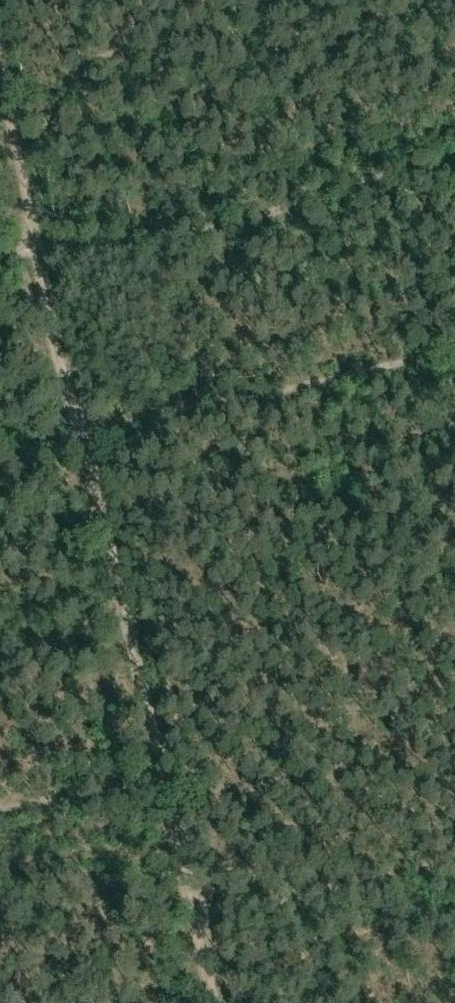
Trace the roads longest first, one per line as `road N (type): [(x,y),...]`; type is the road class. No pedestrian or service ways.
road 1 (track): [(77,433),(161,781)]
road 2 (track): [(36,245),(77,433)]
road 3 (track): [(0,77),(36,245)]
road 4 (track): [(161,781),(192,916)]

